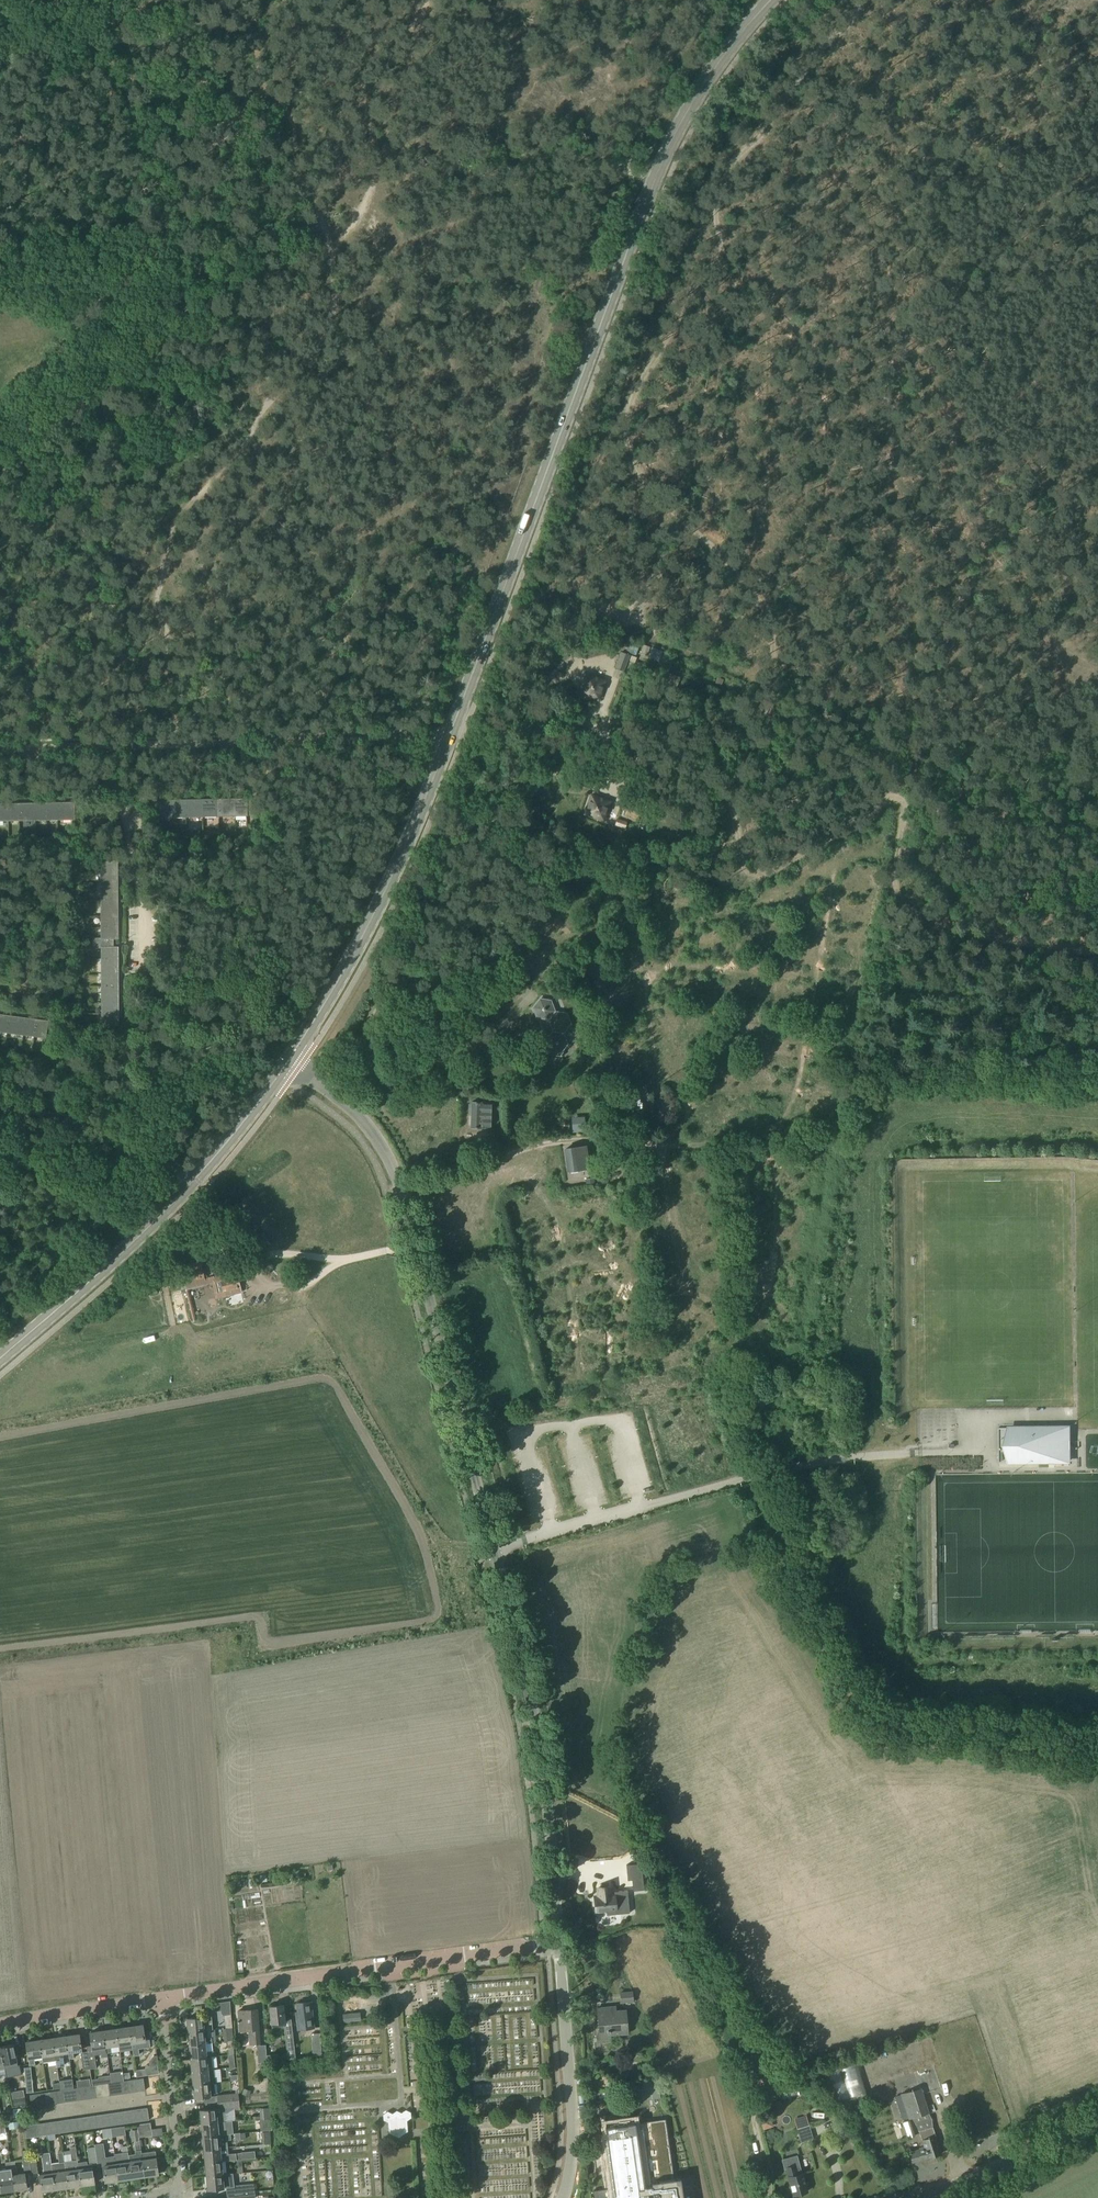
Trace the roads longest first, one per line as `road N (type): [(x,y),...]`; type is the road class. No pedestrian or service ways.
road 1 (track): [(864,0),(726,172),(714,211),(722,249),(640,384),(627,444),(642,483),(716,551),(775,625),(773,687),(731,808),(749,874),(777,869),(897,798),(905,803),(895,887),(907,907),(960,932),(1097,952)]
road 2 (primary): [(288,1060),(412,830),(668,152),(705,85),(772,0)]
road 3 (unclassified): [(559,1945),(532,1703),(397,1179),(361,1118),(288,1060)]
road 4 (track): [(213,0),(254,35),(262,73),(292,129),(299,179),(332,243),(333,315),(243,447),(176,519),(161,599)]
road 5 (track): [(0,749),(448,736),(589,720),(601,707),(575,710)]
road 6 (track): [(683,1284),(746,1315),(769,1295),(772,1134),(796,1091),(835,863)]
road 7 (track): [(262,73),(194,182),(163,212),(111,293),(100,316),(109,370),(88,403),(0,473)]
road 8 (track): [(495,1553),(435,1501),(284,1269),(415,1246)]
road 9 (track): [(564,1263),(599,1264),(613,1283),(635,1291),(683,1284),(663,1144),(734,1023),(808,1038)]
road 10 (track): [(463,1432),(762,1372),(841,1366),(859,1376),(877,1456)]
road 11 (track): [(767,2197),(740,2044),(673,1893),(621,1811),(599,1798)]
road 12 (primary): [(288,1060),(193,1181),(0,1356)]
road 13 (track): [(642,966),(594,928),(547,939),(510,961),(439,970),(410,983),(370,1022),(378,1088),(361,1118)]
road 14 (residential): [(162,2000),(559,1945)]
road 15 (track): [(111,746),(141,889),(141,999),(255,1004)]
road 16 (track): [(491,1167),(518,1149),(578,1138),(663,1149),(772,1134)]
road 17 (unclassified): [(563,2197),(572,2146),(559,1945)]
road 18 (track): [(491,1167),(525,1176),(542,1191),(579,1358)]
road 19 (track): [(687,1112),(654,1056),(647,1024),(642,966),(658,915)]
road 20 (track): [(0,1115),(55,1114),(84,1122),(193,1181)]
road 21 (unclassified): [(1097,2125),(1013,2168),(913,2197)]
road 22 (residential): [(0,2028),(162,2000)]
road 23 (track): [(649,977),(676,965),(725,971),(748,911)]
road 24 (unclassified): [(35,2113),(173,2095)]

